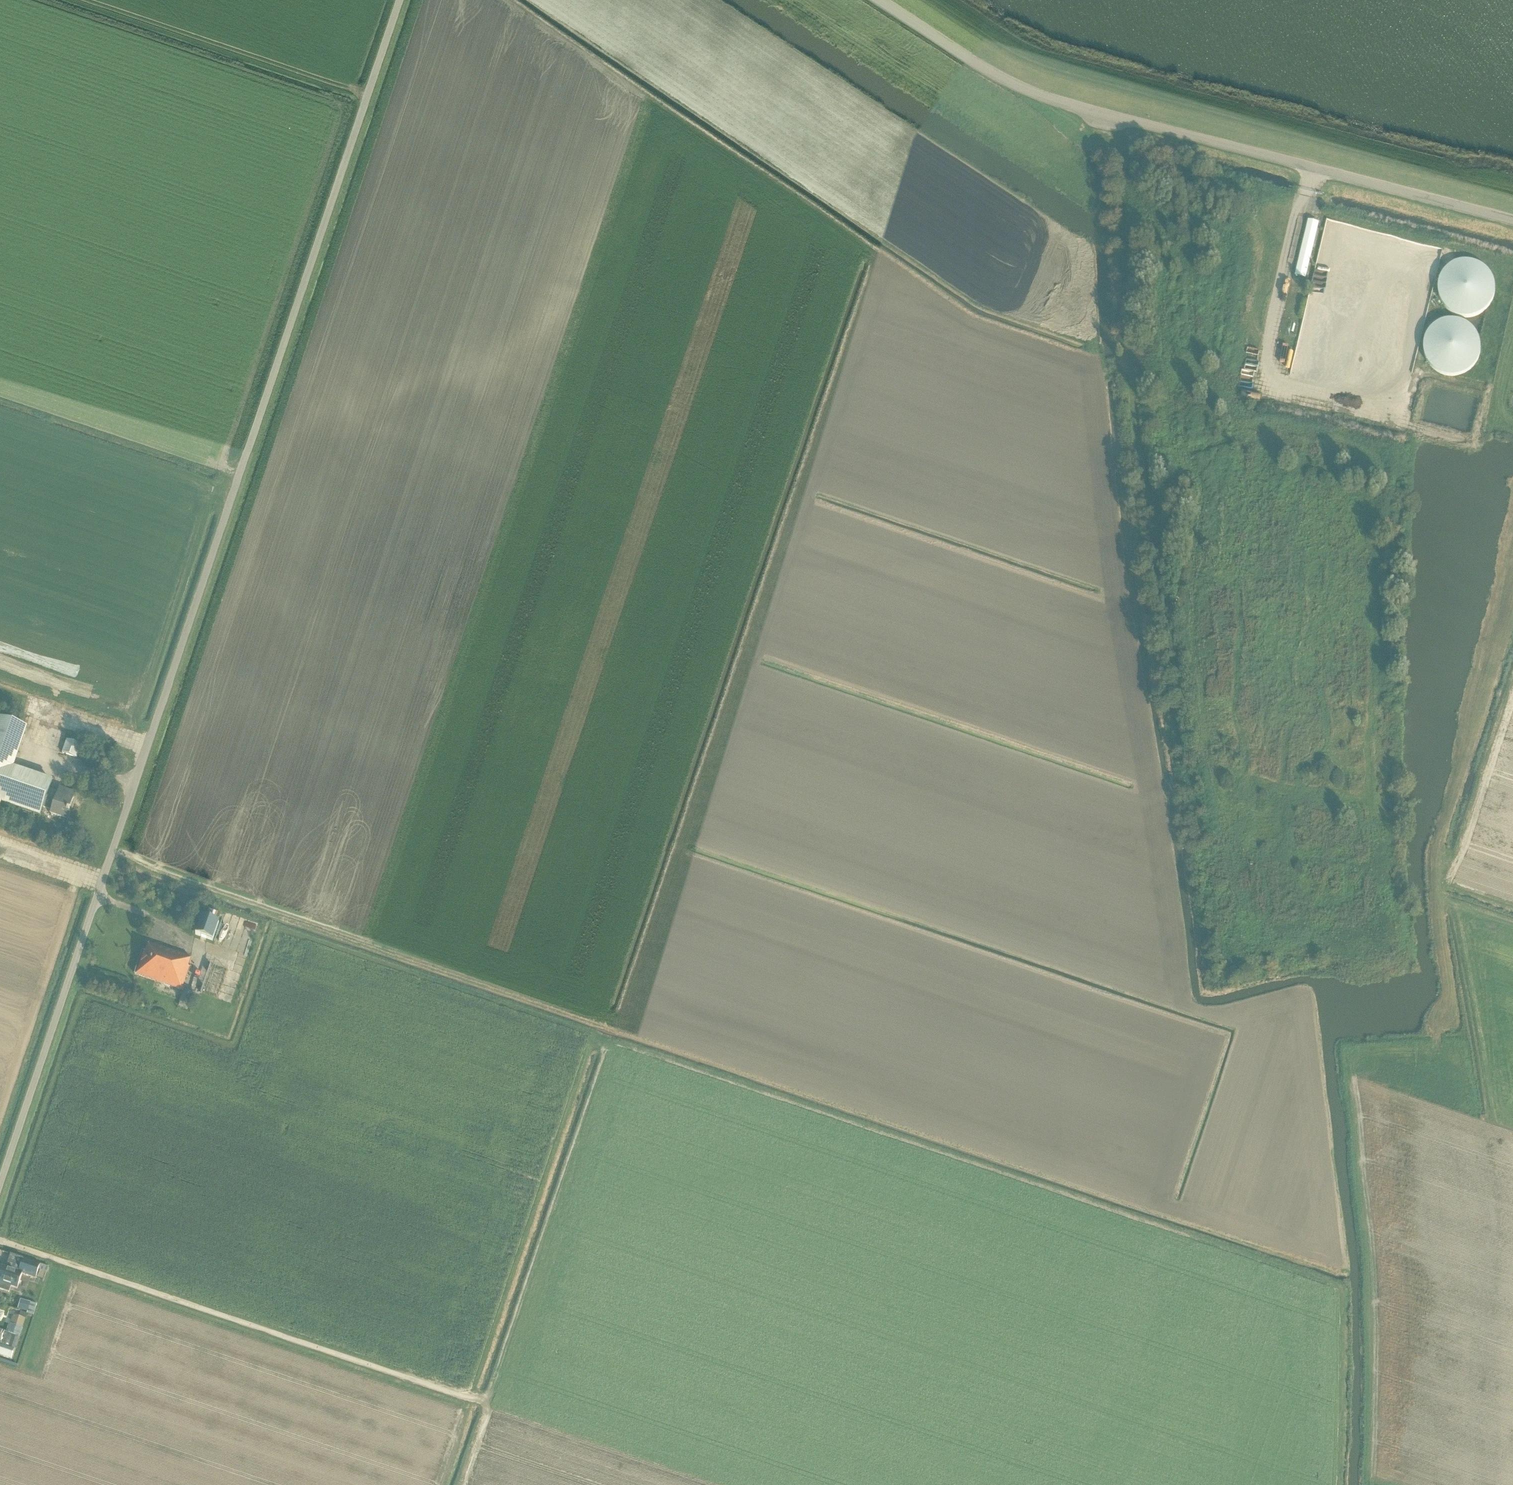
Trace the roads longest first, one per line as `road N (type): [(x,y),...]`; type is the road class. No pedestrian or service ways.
road 1 (unclassified): [(0,1188),(399,0)]
road 2 (tertiary): [(1512,219),(1054,100),(1001,77),(880,0)]
road 3 (track): [(925,0),(1056,73),(1512,195)]
road 4 (track): [(1168,631),(1129,380),(1118,184),(1103,114)]
road 5 (track): [(1512,600),(1438,841),(1439,920)]

